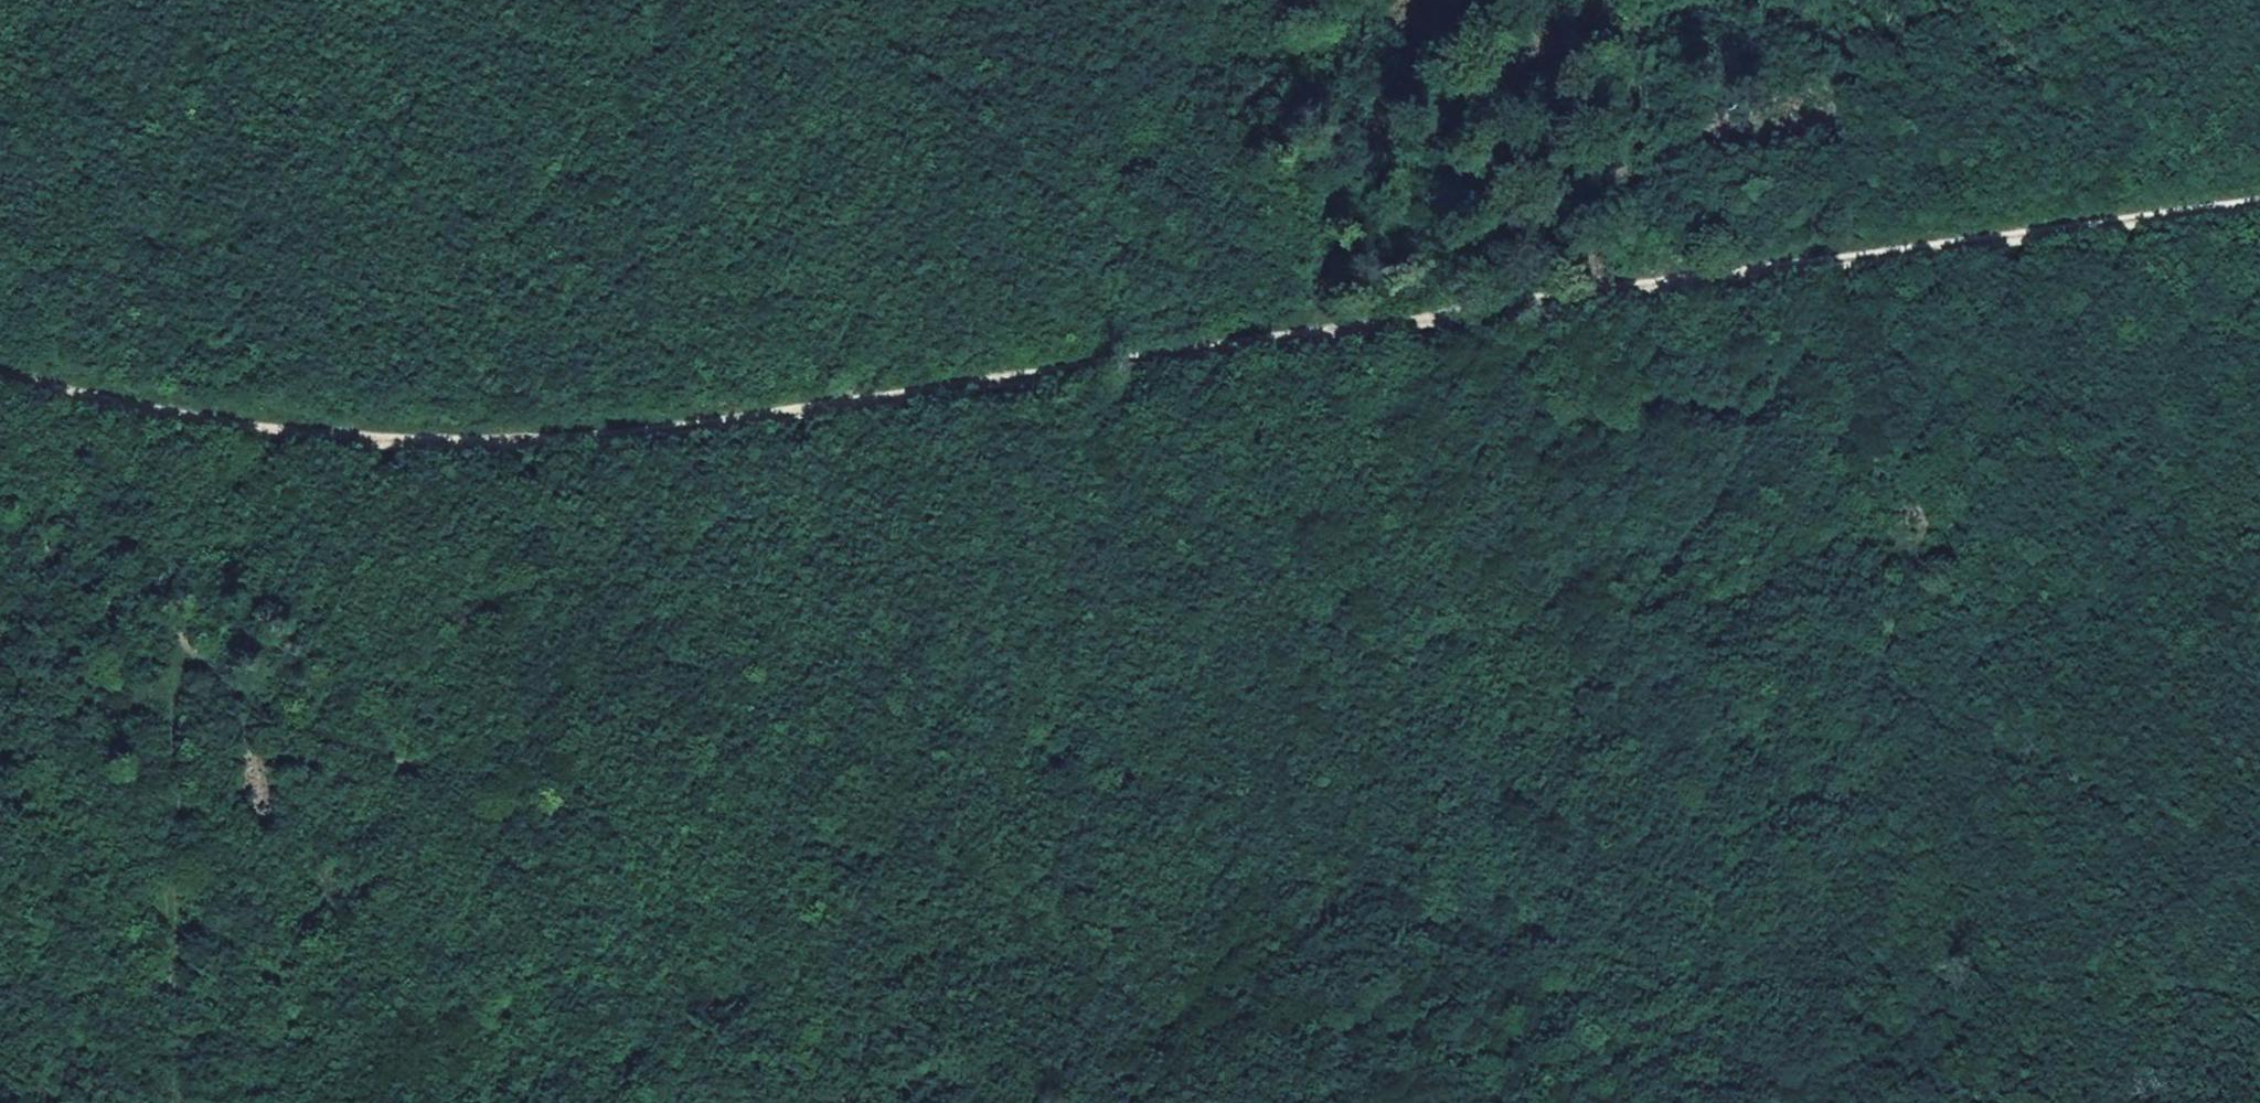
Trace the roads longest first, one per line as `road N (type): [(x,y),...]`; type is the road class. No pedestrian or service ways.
road 1 (track): [(2259,1011),(2199,1010),(2002,966),(1464,930),(935,853),(382,759),(0,557)]
road 2 (track): [(2259,202),(644,435),(399,441),(270,431),(0,375)]

